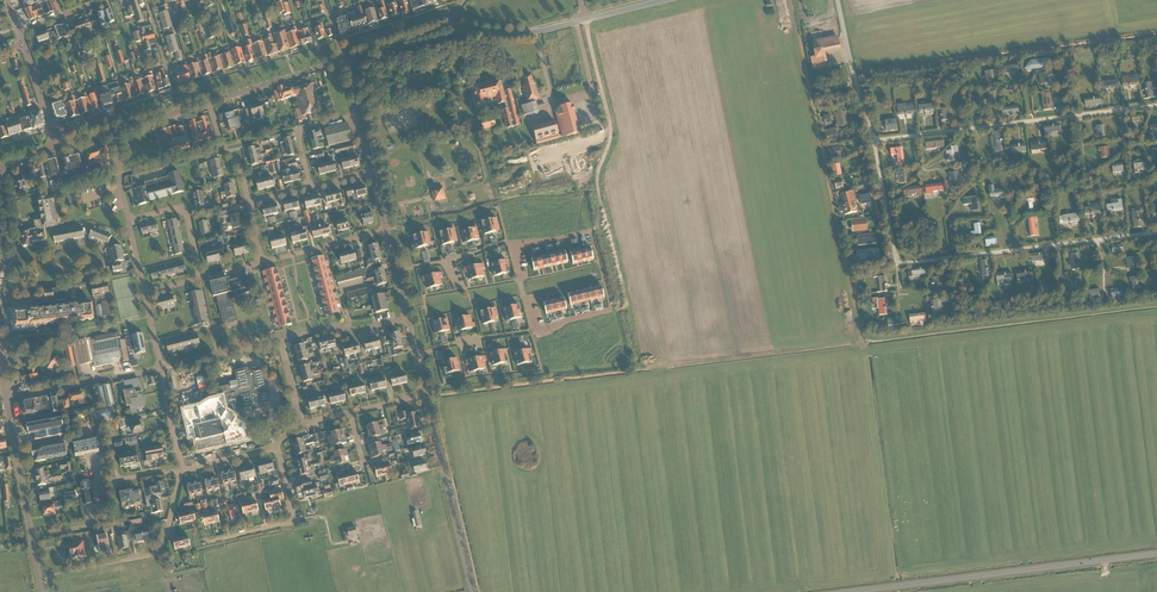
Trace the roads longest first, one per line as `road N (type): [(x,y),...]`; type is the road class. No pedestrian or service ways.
road 1 (residential): [(874,139),(895,256),(905,264),(1156,233)]
road 2 (track): [(611,312),(624,302),(623,290),(597,185),(611,125),(586,20)]
road 3 (tertiary): [(858,591),(1156,555)]
road 4 (residential): [(1156,106),(874,139)]
road 5 (unclassified): [(473,591),(426,394)]
road 6 (residential): [(166,65),(330,15)]
road 7 (residential): [(209,542),(291,520),(274,447)]
road 8 (tertiary): [(42,591),(14,434)]
road 9 (unclassified): [(7,400),(161,367)]
road 10 (residential): [(874,139),(837,0)]
road 11 (tertiary): [(209,103),(344,61)]
road 12 (tertiary): [(449,29),(534,33),(586,20)]
road 13 (residential): [(280,339),(408,319)]
road 14 (residential): [(263,263),(387,231)]
road 15 (residential): [(118,563),(164,550),(181,472)]
road 16 (residential): [(45,105),(166,65)]
road 17 (residential): [(201,278),(187,214),(177,208),(129,220)]
road 18 (residential): [(161,367),(280,339)]

